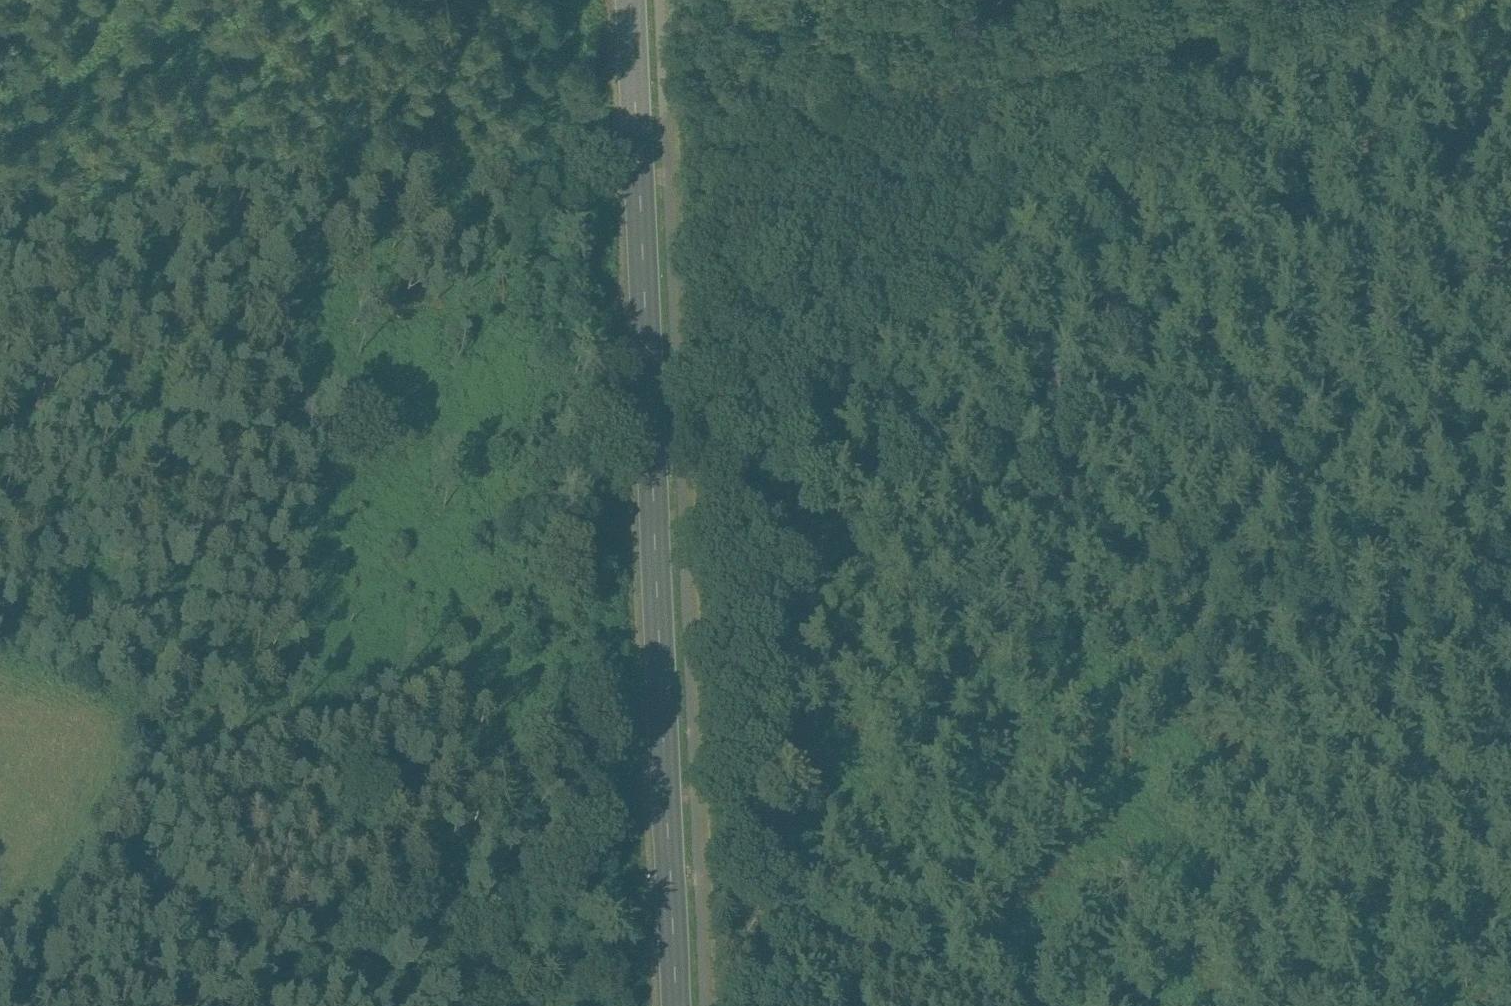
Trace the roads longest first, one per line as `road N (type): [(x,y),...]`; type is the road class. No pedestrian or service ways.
road 1 (primary): [(676,1005),(632,0)]
road 2 (track): [(15,1005),(93,806)]

